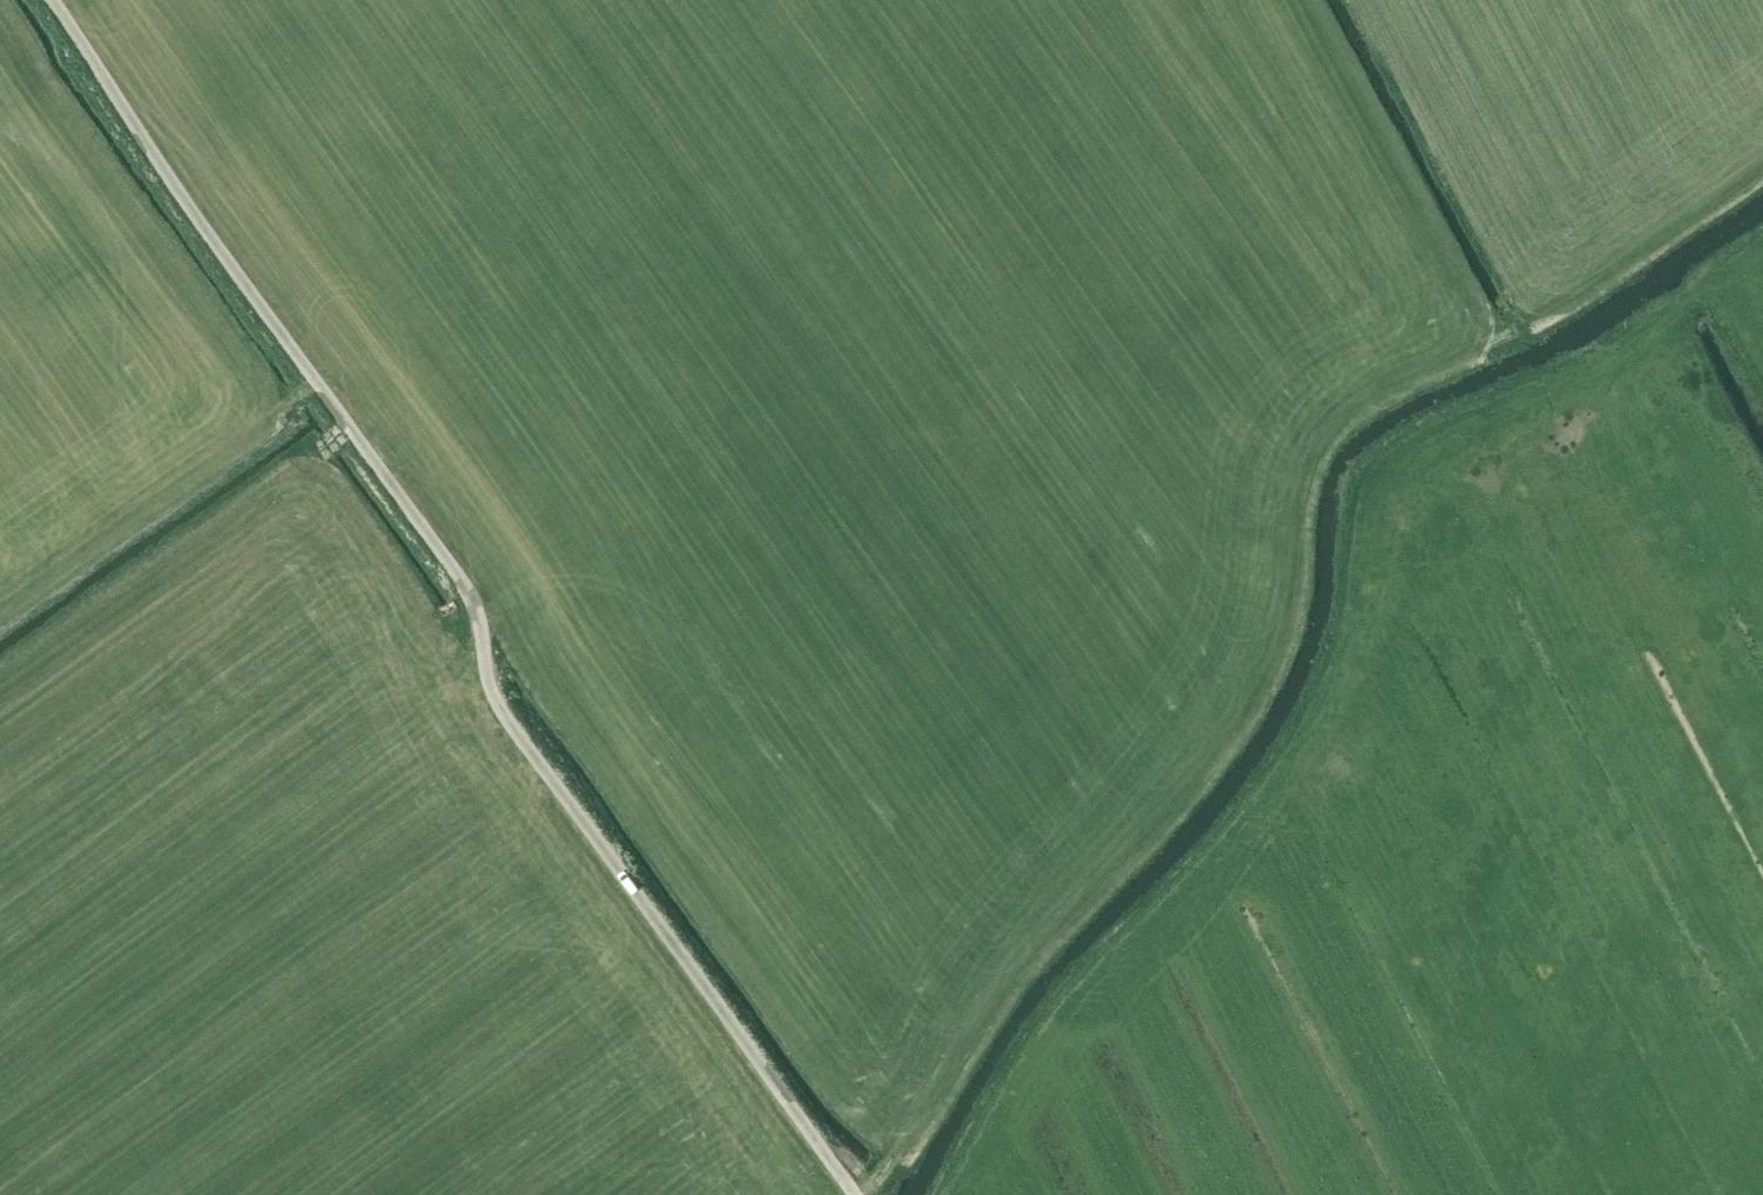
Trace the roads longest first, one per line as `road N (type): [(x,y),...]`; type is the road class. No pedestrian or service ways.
road 1 (unclassified): [(860,1194),(495,698),(471,593),(151,151),(52,0)]

